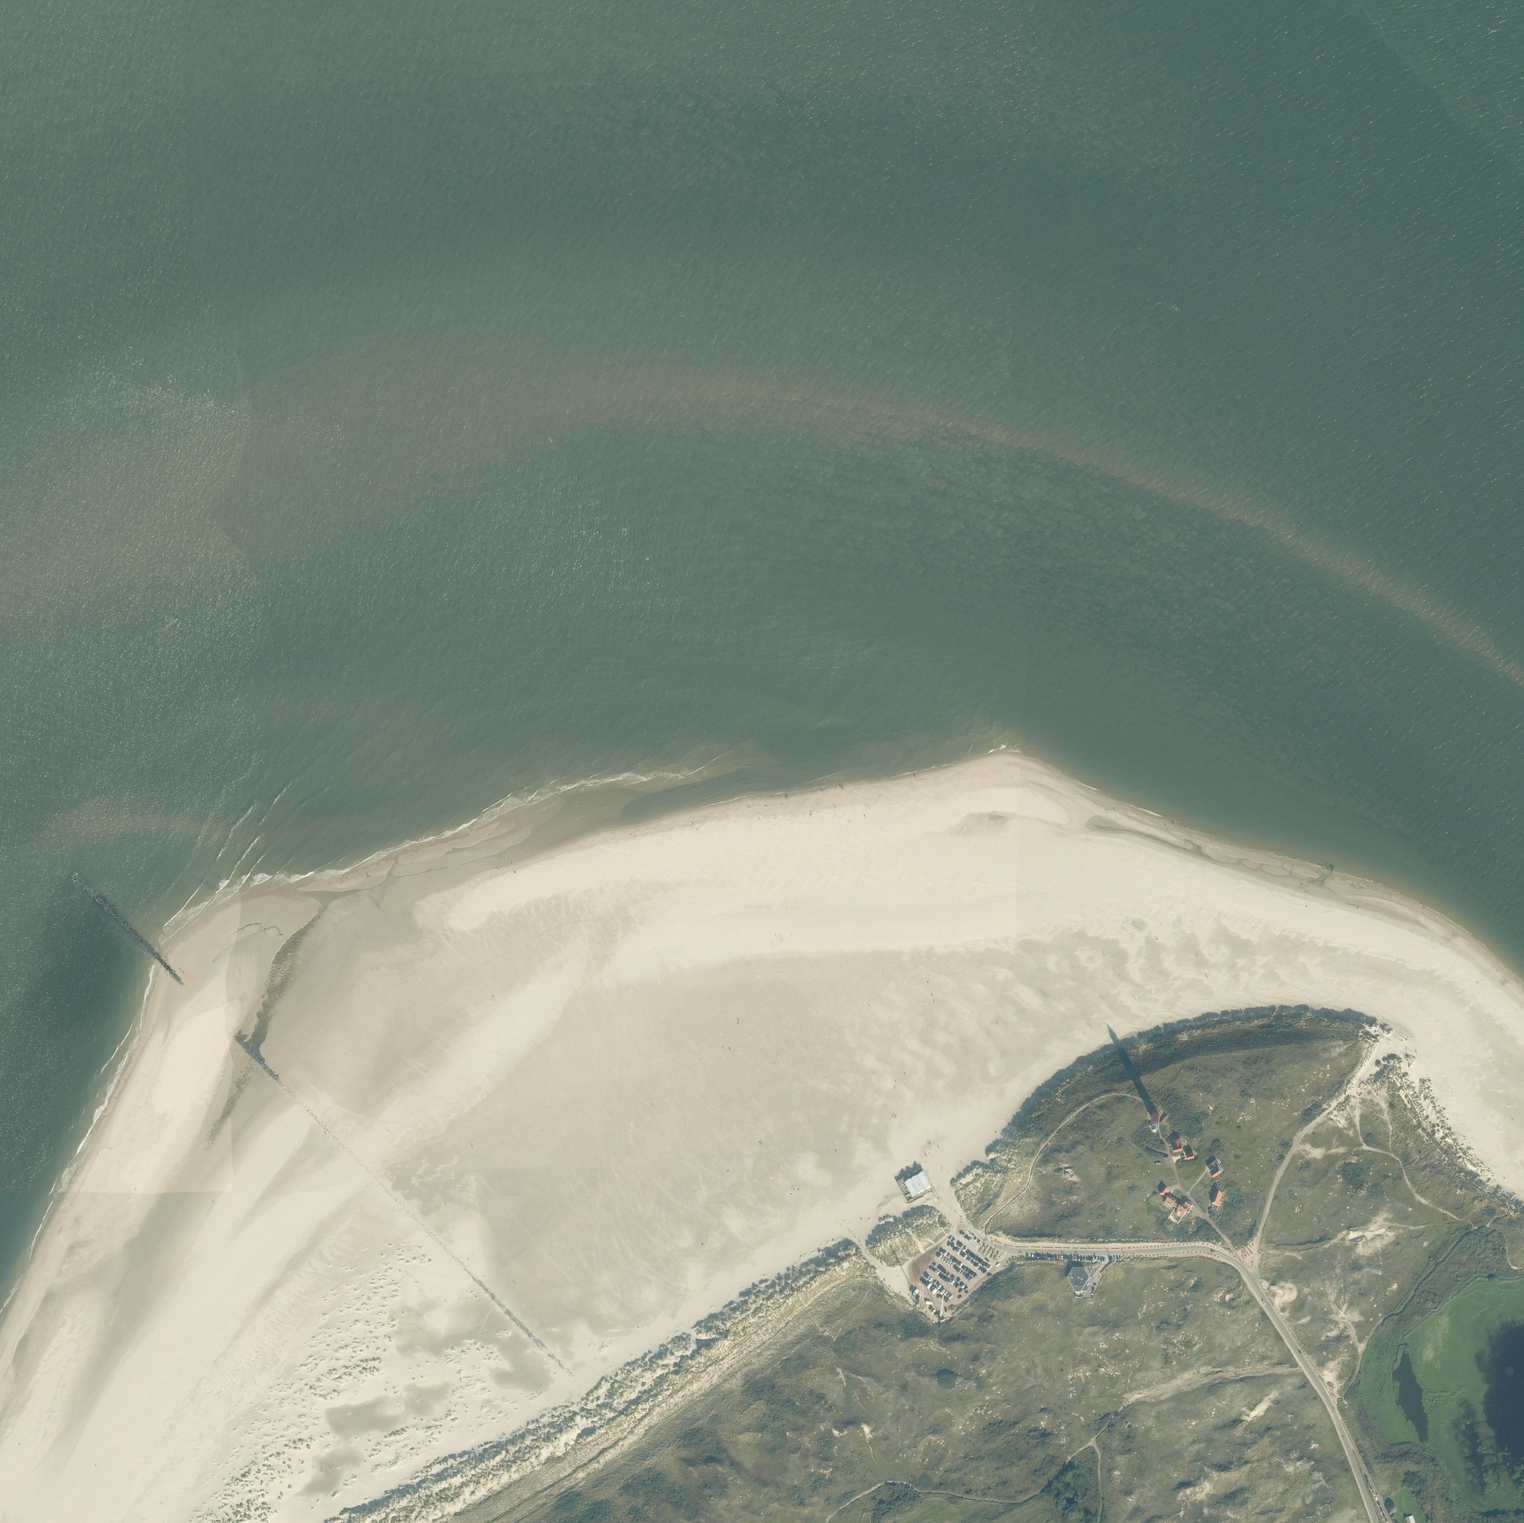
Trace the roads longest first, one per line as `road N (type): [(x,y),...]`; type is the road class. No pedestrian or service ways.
road 1 (track): [(1255,1286),(1262,1227),(1287,1159),(1404,1024)]
road 2 (unclassified): [(1244,1271),(1198,1248),(1009,1250),(965,1221)]
road 3 (unclassified): [(1335,1413),(1244,1271)]
road 4 (unclassified): [(1165,1139),(1185,1193),(1244,1271)]
road 5 (unclassified): [(1391,1522),(1335,1413)]

